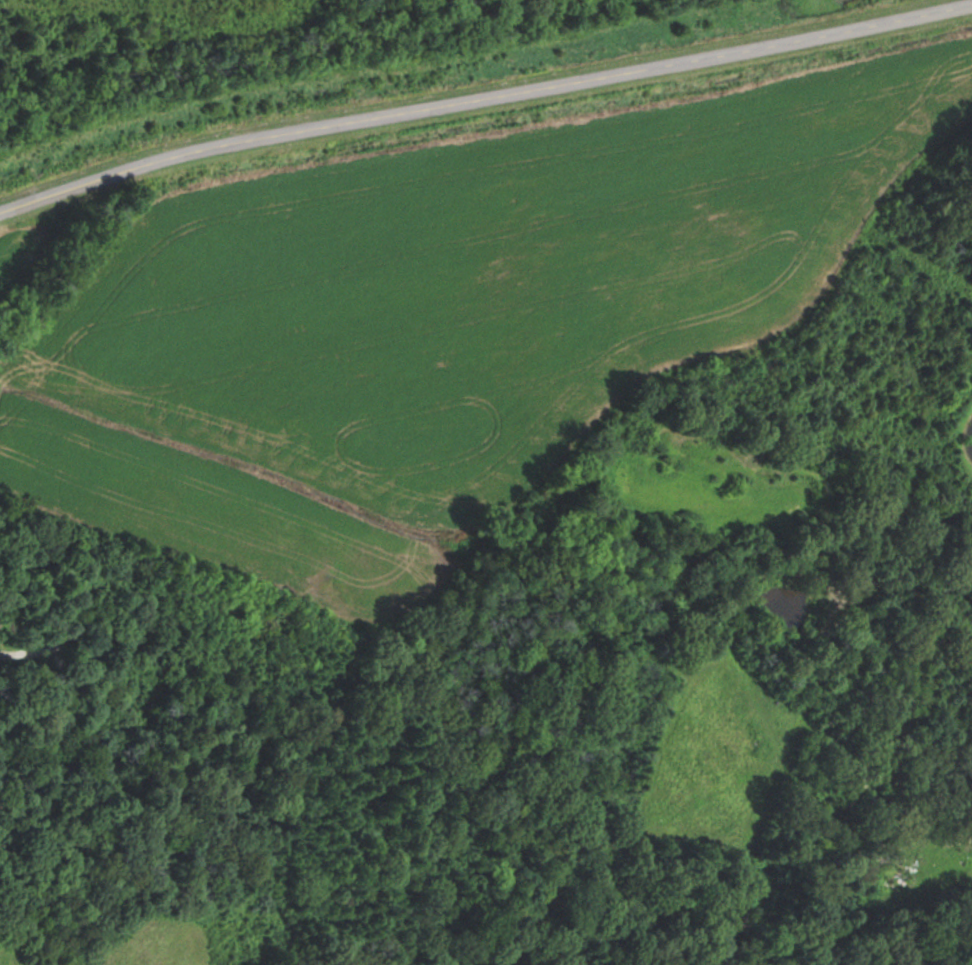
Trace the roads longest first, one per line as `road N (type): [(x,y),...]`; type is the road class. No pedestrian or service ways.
road 1 (residential): [(0,210),(202,147),(971,3)]
road 2 (residential): [(0,675),(83,656),(83,597),(35,544),(0,530)]

